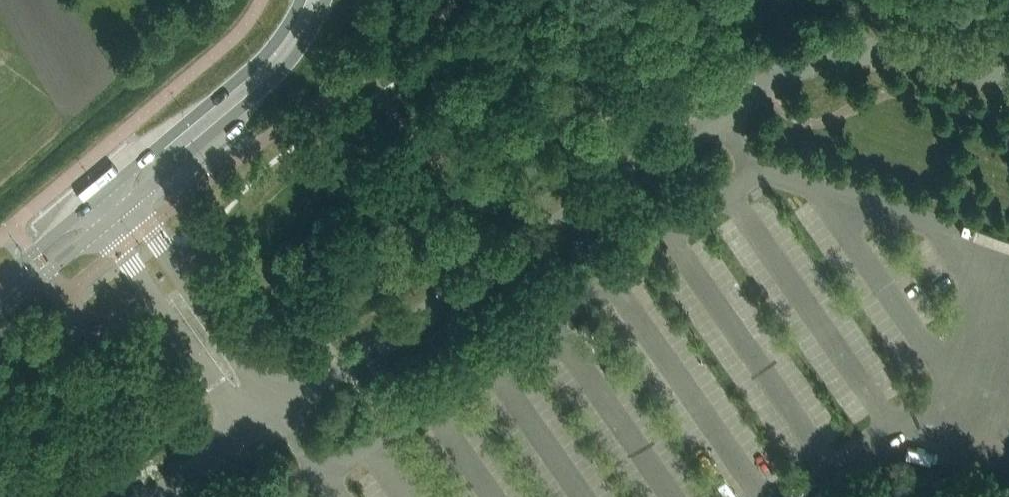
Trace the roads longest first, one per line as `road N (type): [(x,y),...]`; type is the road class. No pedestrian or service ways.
road 1 (residential): [(272,417),(759,90)]
road 2 (secondary): [(127,205),(268,87),(304,46),(327,0)]
road 3 (secondary): [(297,0),(267,52),(114,186)]
road 4 (residential): [(1008,82),(940,58),(878,50),(821,60),(759,90)]
road 5 (residential): [(117,253),(218,387),(272,417)]
road 6 (residential): [(272,417),(250,373),(145,230)]
road 7 (unclassified): [(146,496),(272,417)]
road 8 (secondary): [(0,309),(100,229)]

